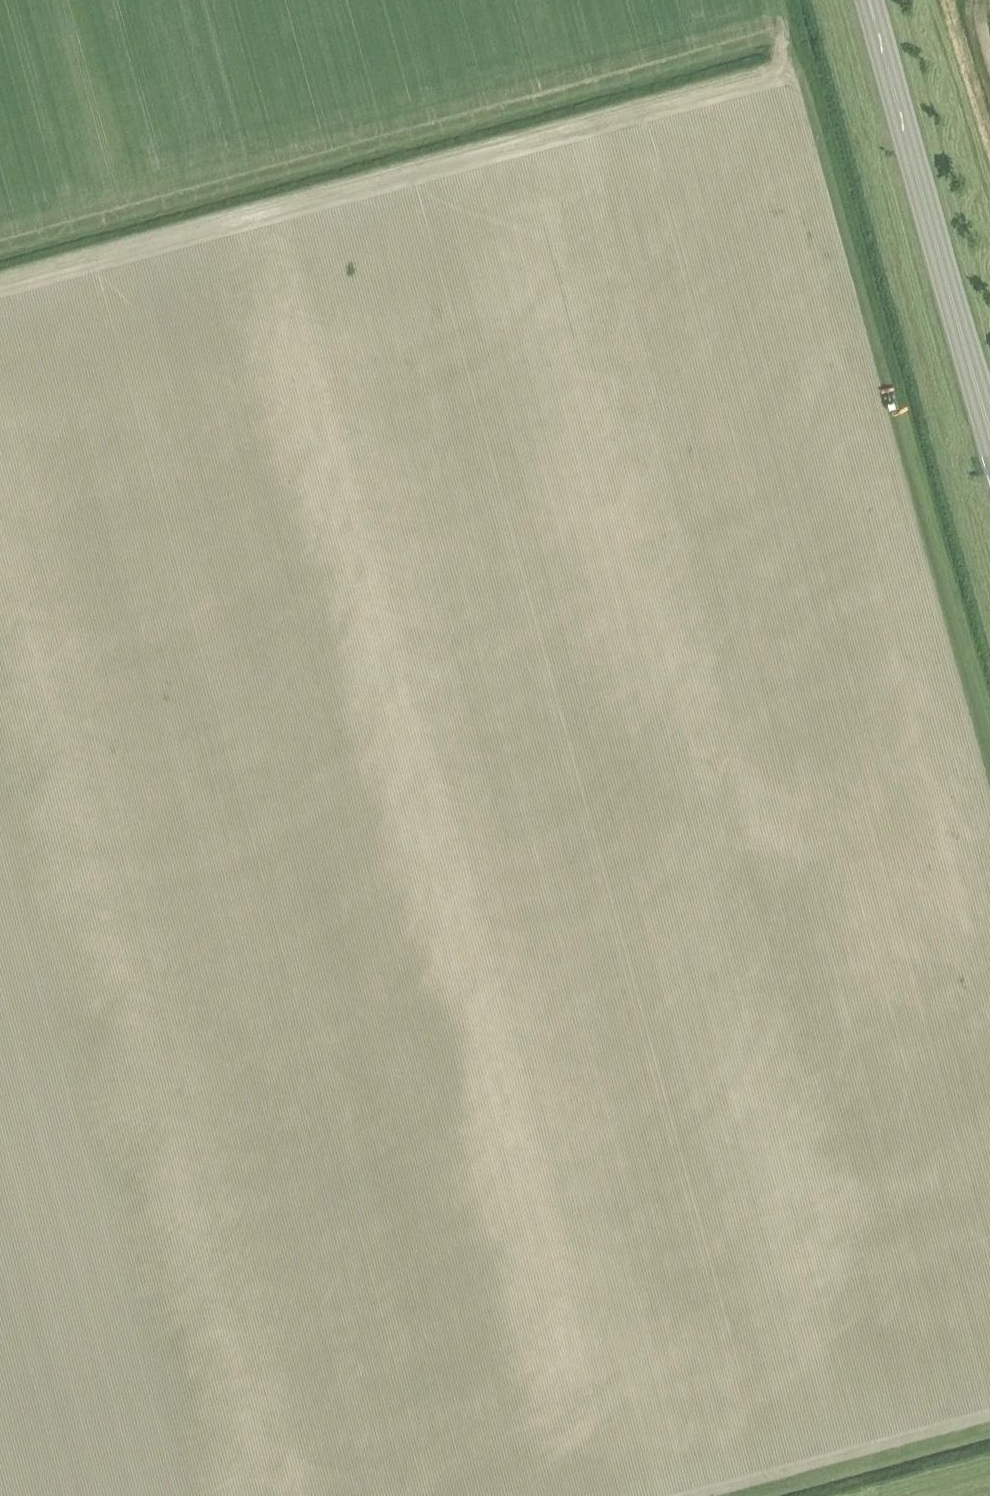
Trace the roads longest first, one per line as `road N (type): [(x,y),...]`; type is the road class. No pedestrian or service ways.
road 1 (trunk): [(989,417),(873,0)]

